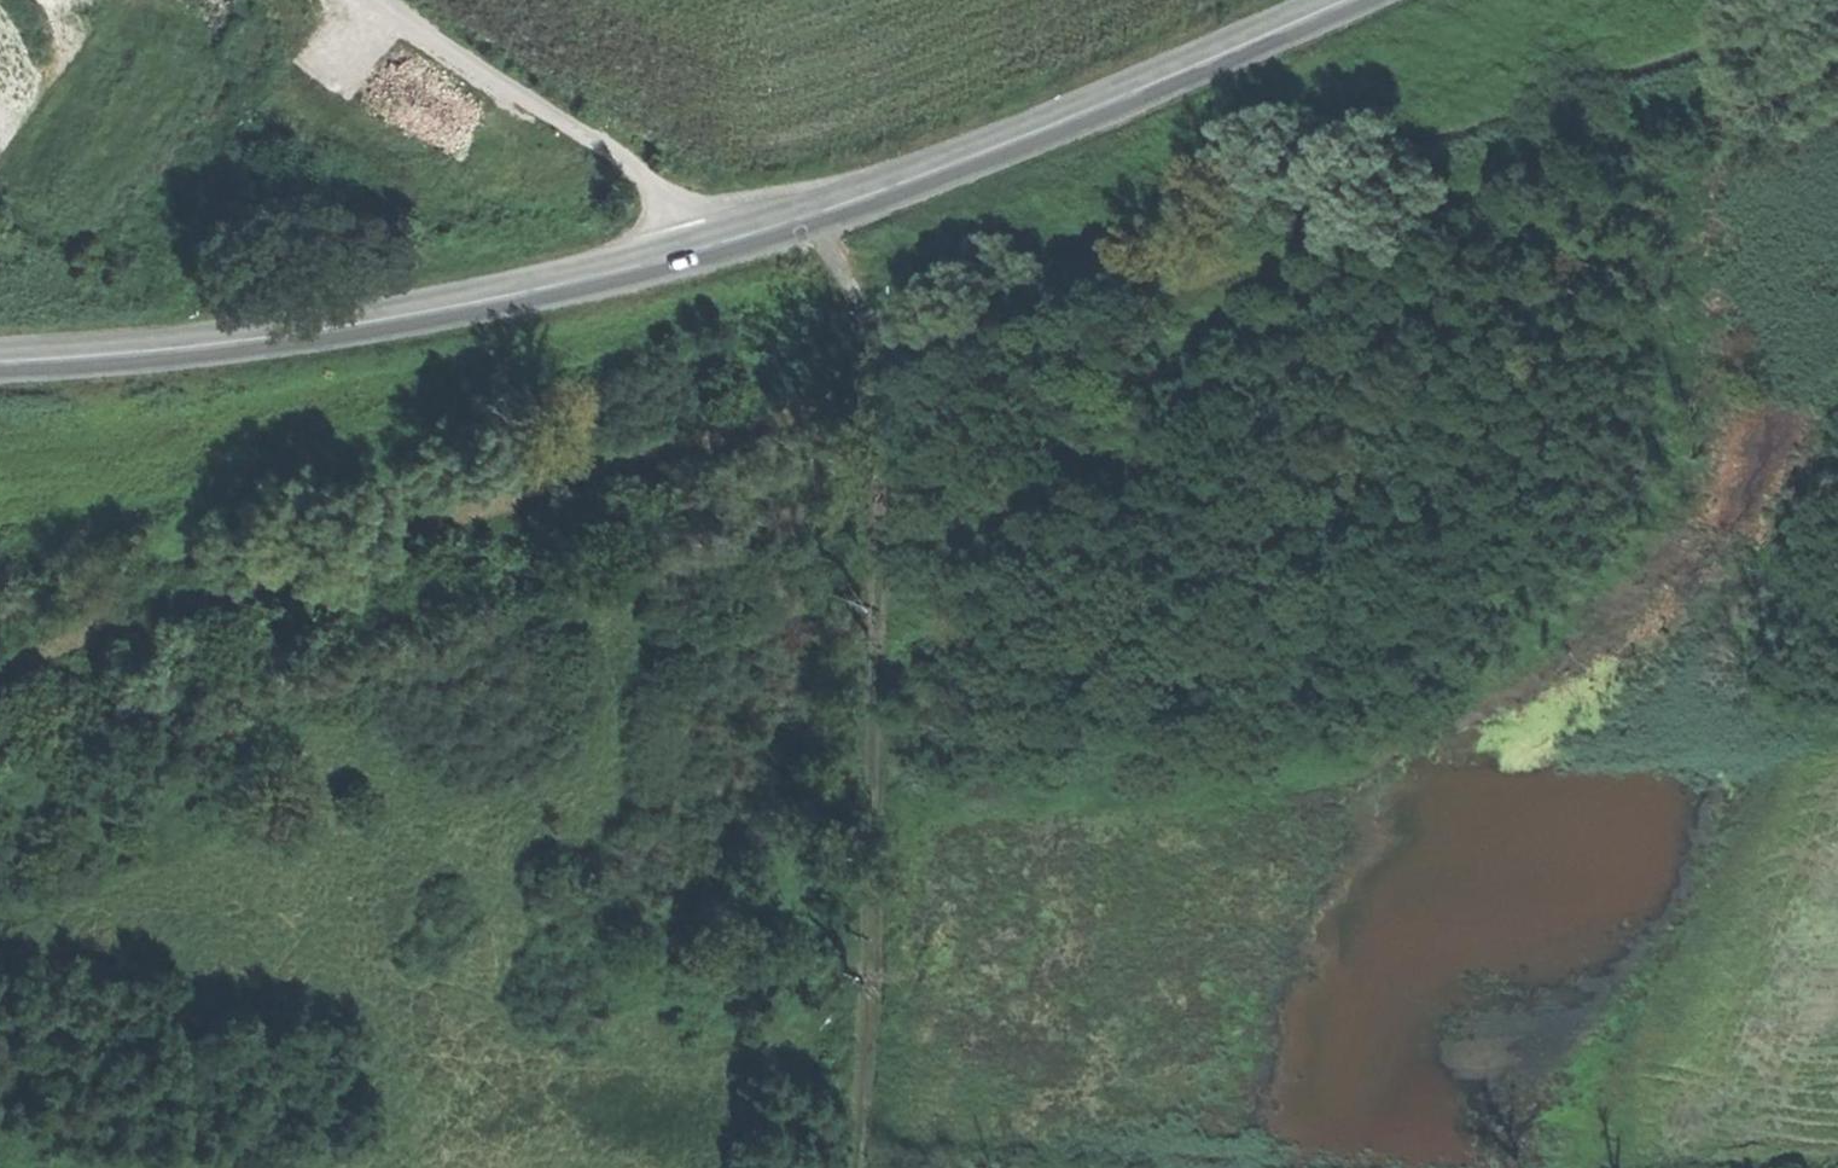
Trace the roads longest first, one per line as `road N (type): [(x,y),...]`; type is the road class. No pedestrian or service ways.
road 1 (secondary): [(0,360),(174,349),(321,329),(708,247),(935,170),(1344,0)]

